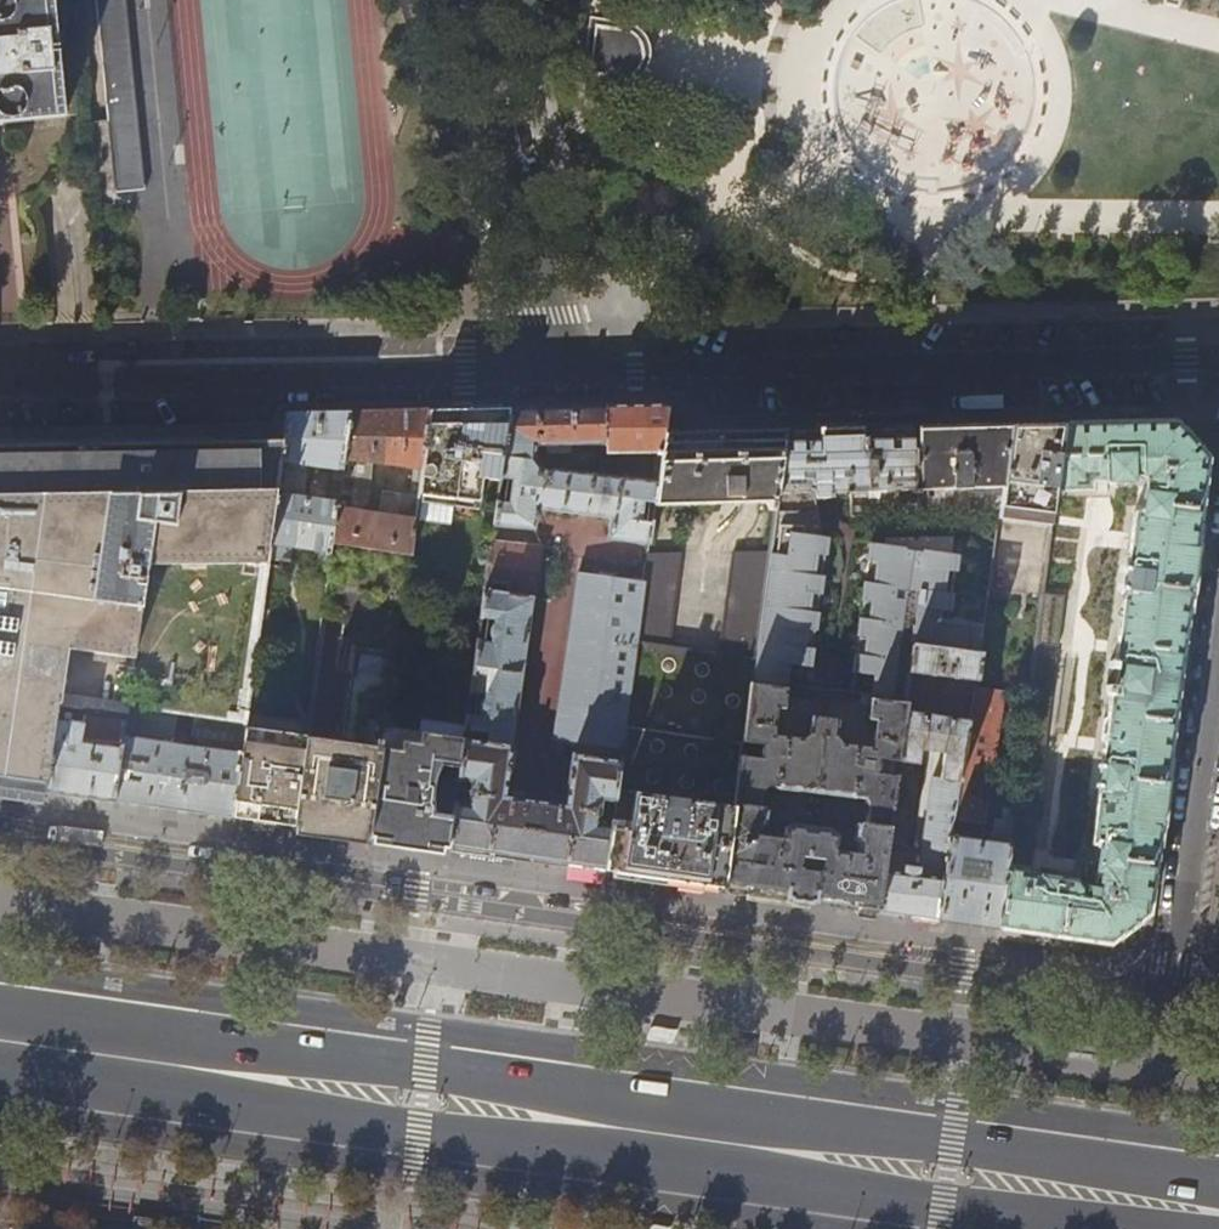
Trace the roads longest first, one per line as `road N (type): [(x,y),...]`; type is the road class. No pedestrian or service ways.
road 1 (residential): [(1218,638),(1165,1006),(0,841)]
road 2 (primary): [(1218,1176),(0,1001)]
road 3 (primary): [(0,1084),(1036,1228)]
road 4 (residential): [(1218,360),(568,377)]
road 5 (residential): [(568,377),(0,386)]
road 6 (residential): [(461,0),(568,377)]

